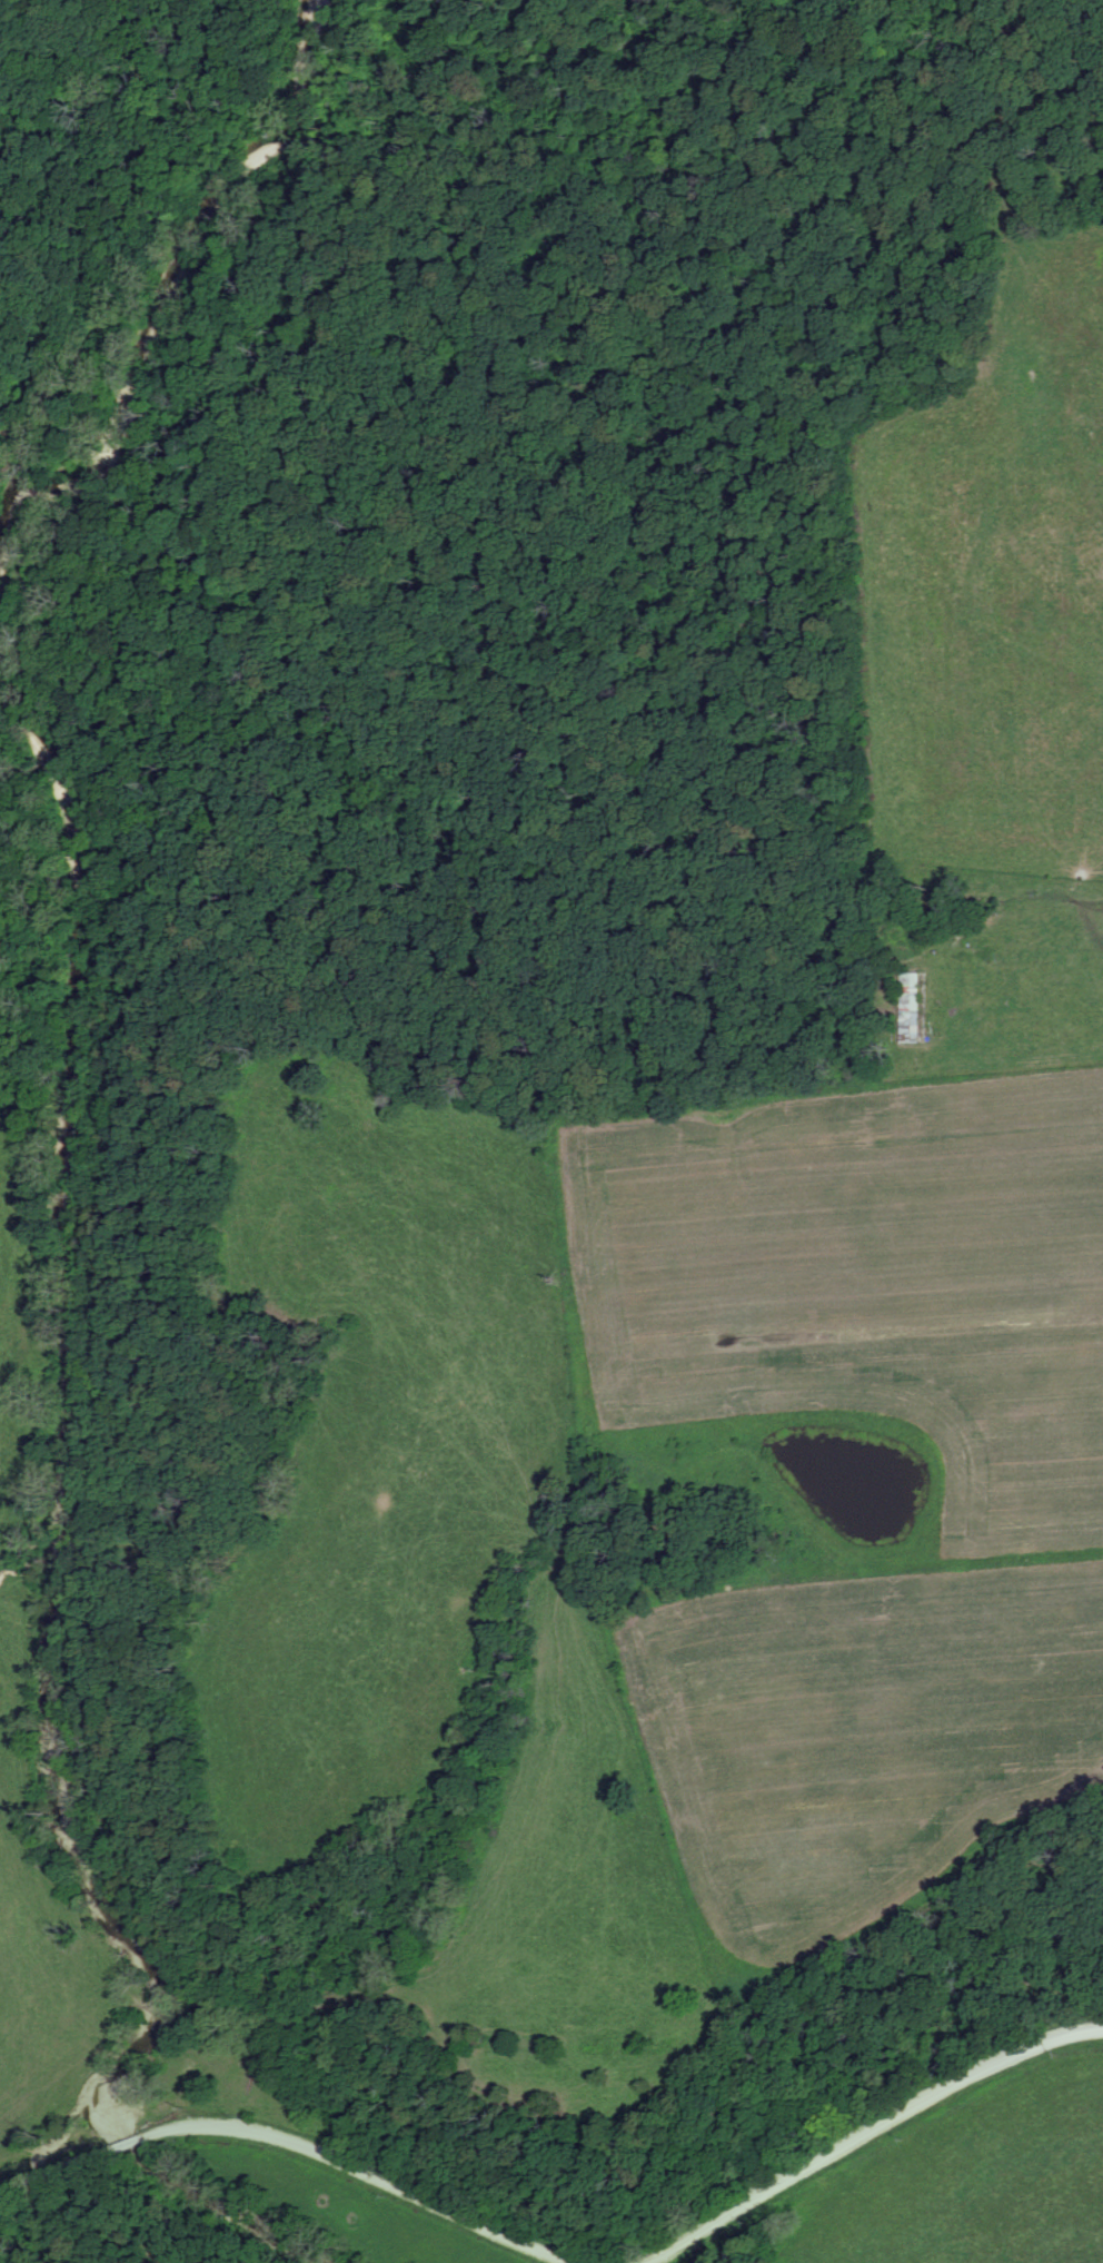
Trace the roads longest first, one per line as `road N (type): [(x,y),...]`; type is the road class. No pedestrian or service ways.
road 1 (residential): [(556,2262),(329,2154),(267,2133),(163,2134),(0,2187)]
road 2 (residential): [(1102,2031),(1035,2045),(903,2108),(708,2221),(658,2262)]

